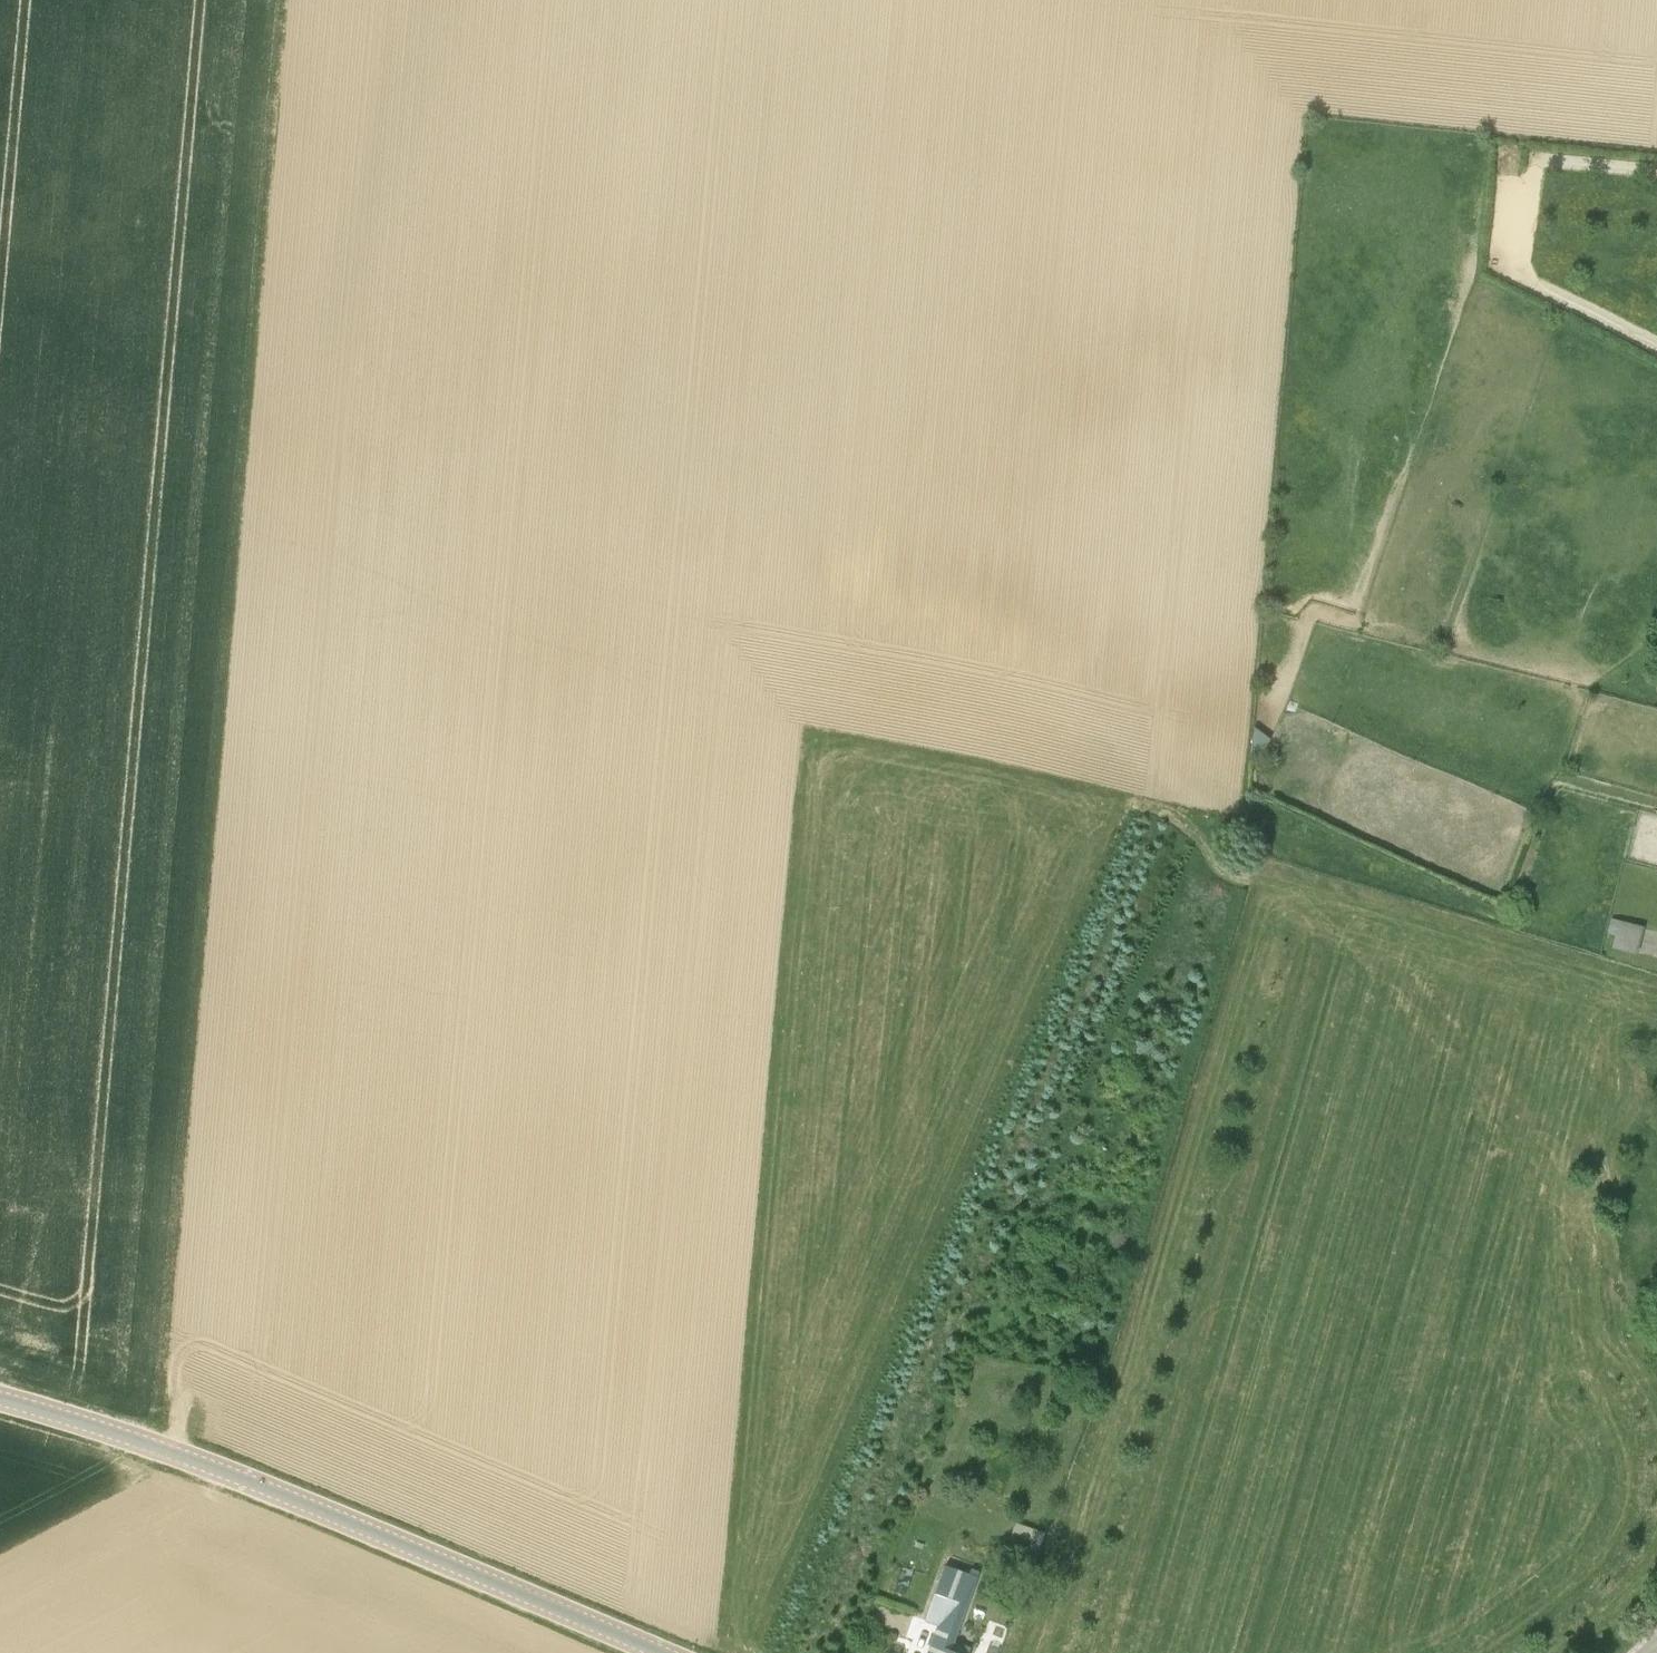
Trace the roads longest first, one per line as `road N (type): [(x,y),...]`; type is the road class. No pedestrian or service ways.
road 1 (tertiary): [(0,1398),(203,1464),(662,1652)]

